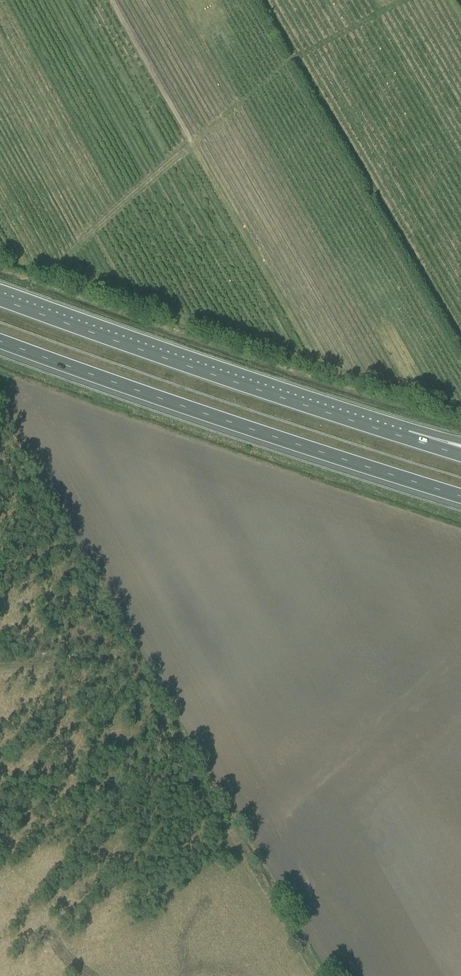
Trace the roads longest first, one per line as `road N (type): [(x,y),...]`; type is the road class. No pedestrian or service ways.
road 1 (motorway): [(0,338),(460,496)]
road 2 (motorway): [(404,439),(0,298)]

